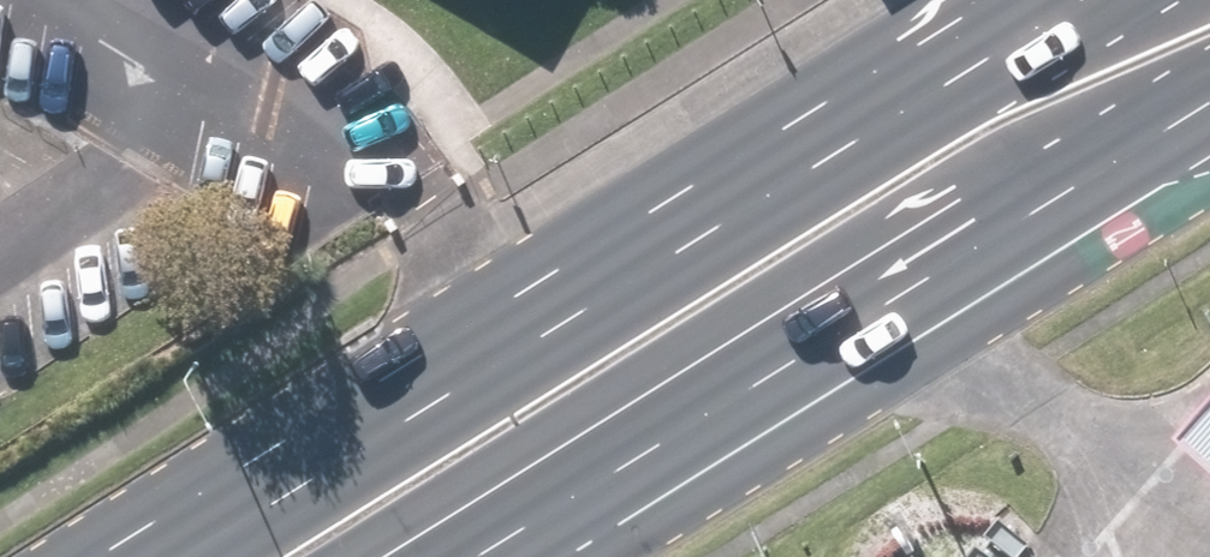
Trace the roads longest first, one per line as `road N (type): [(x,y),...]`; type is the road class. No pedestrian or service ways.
road 1 (primary): [(196,556),(1098,0)]
road 2 (primary): [(1209,107),(509,556)]

